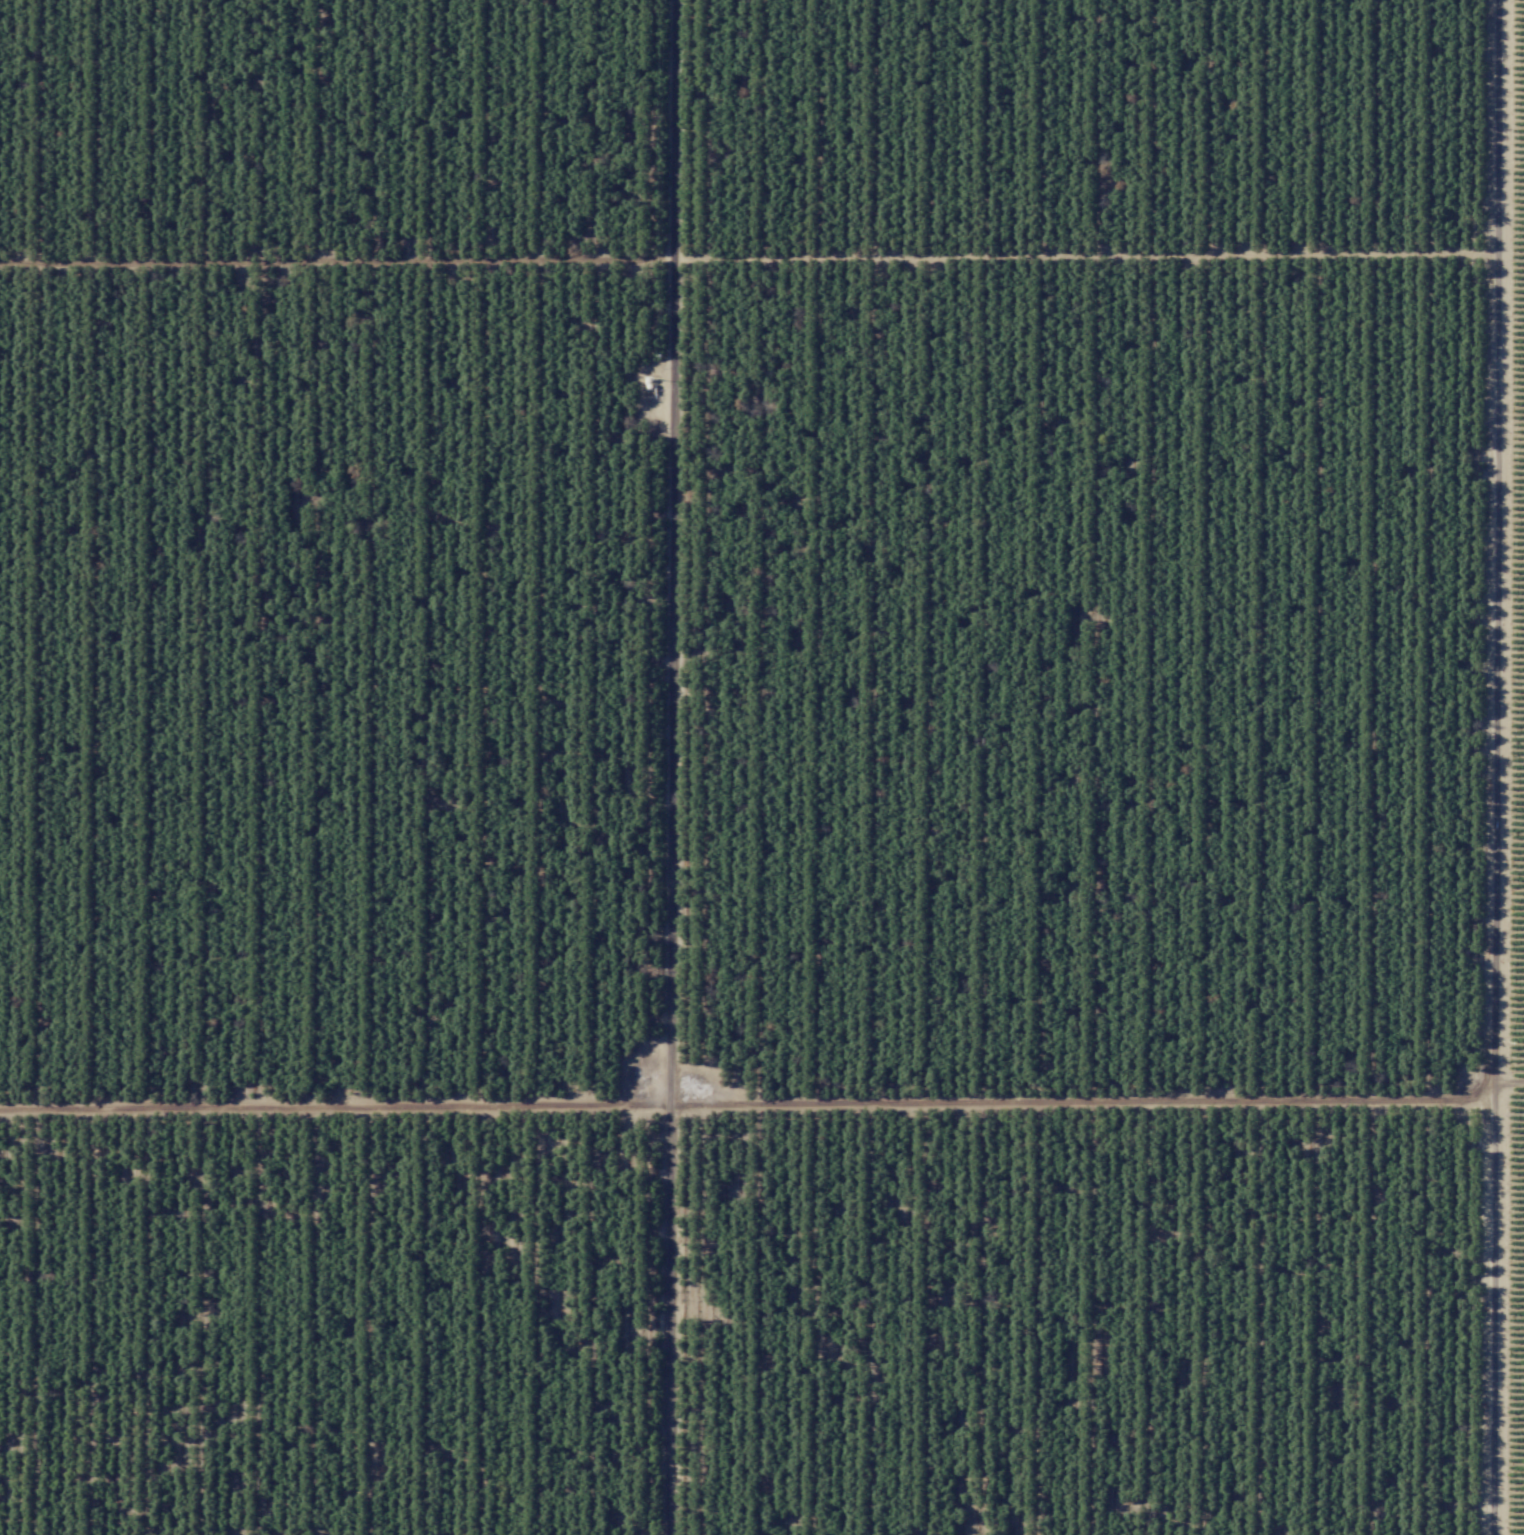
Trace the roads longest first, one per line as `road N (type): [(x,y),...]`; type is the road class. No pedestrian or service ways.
road 1 (residential): [(1493,1534),(1504,280)]

